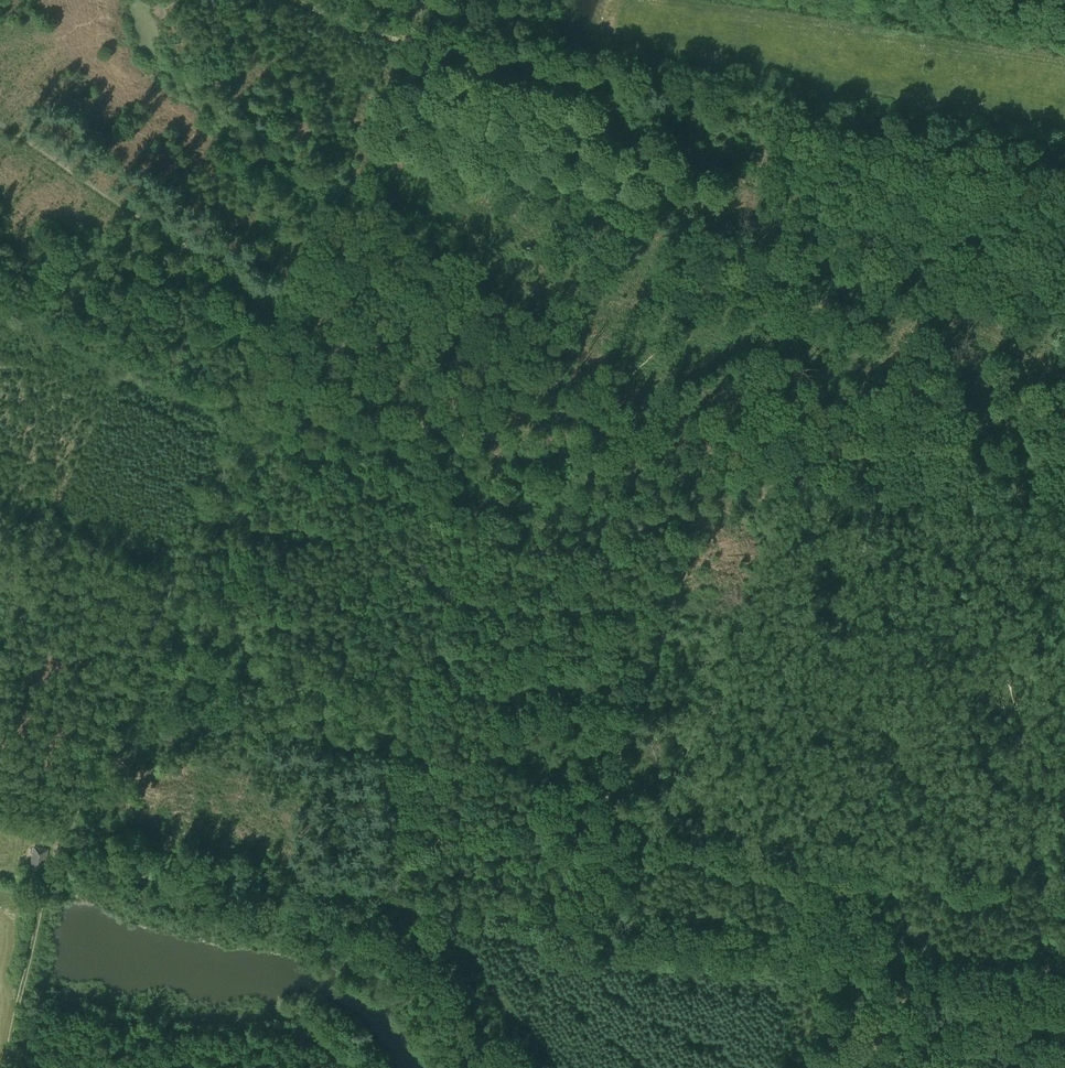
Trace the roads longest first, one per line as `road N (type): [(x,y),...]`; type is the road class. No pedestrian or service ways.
road 1 (track): [(64,838),(5,1067)]

